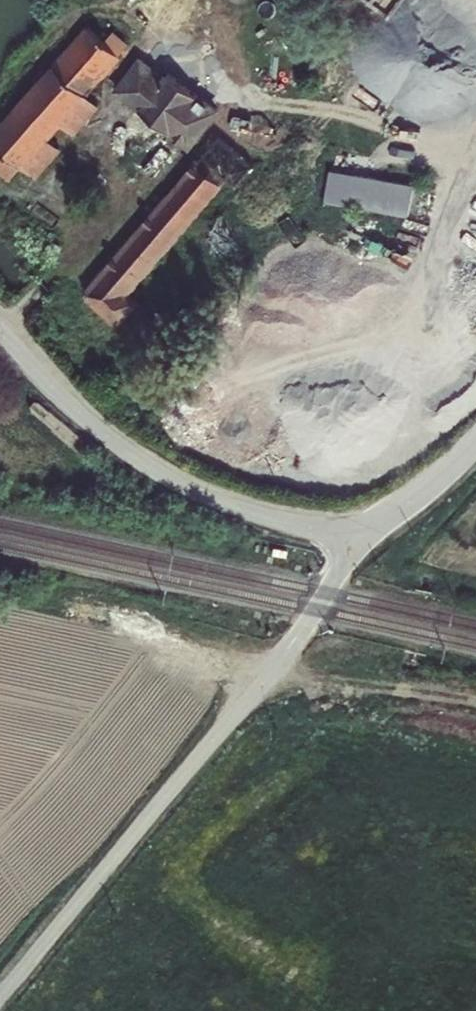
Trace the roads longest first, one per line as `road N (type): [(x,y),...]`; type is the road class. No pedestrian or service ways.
road 1 (unclassified): [(368,534),(297,638),(0,994)]
road 2 (unclassified): [(0,323),(194,500),(368,534)]
road 3 (track): [(475,702),(258,685)]
road 4 (unclassified): [(475,441),(368,534)]

